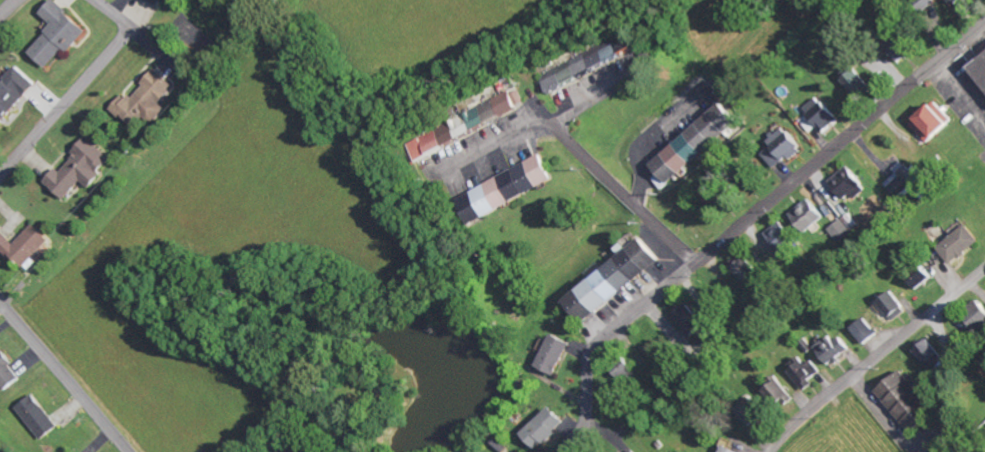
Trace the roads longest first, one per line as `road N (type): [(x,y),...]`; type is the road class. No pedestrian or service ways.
road 1 (residential): [(568,451),(582,430),(588,368),(602,340),(917,76),(984,29)]
road 2 (residential): [(774,451),(984,272)]
road 3 (residential): [(94,0),(121,24),(121,40),(0,176)]
road 4 (residential): [(433,171),(634,68)]
road 5 (residential): [(696,262),(547,114)]
road 6 (residential): [(132,451),(0,300)]

